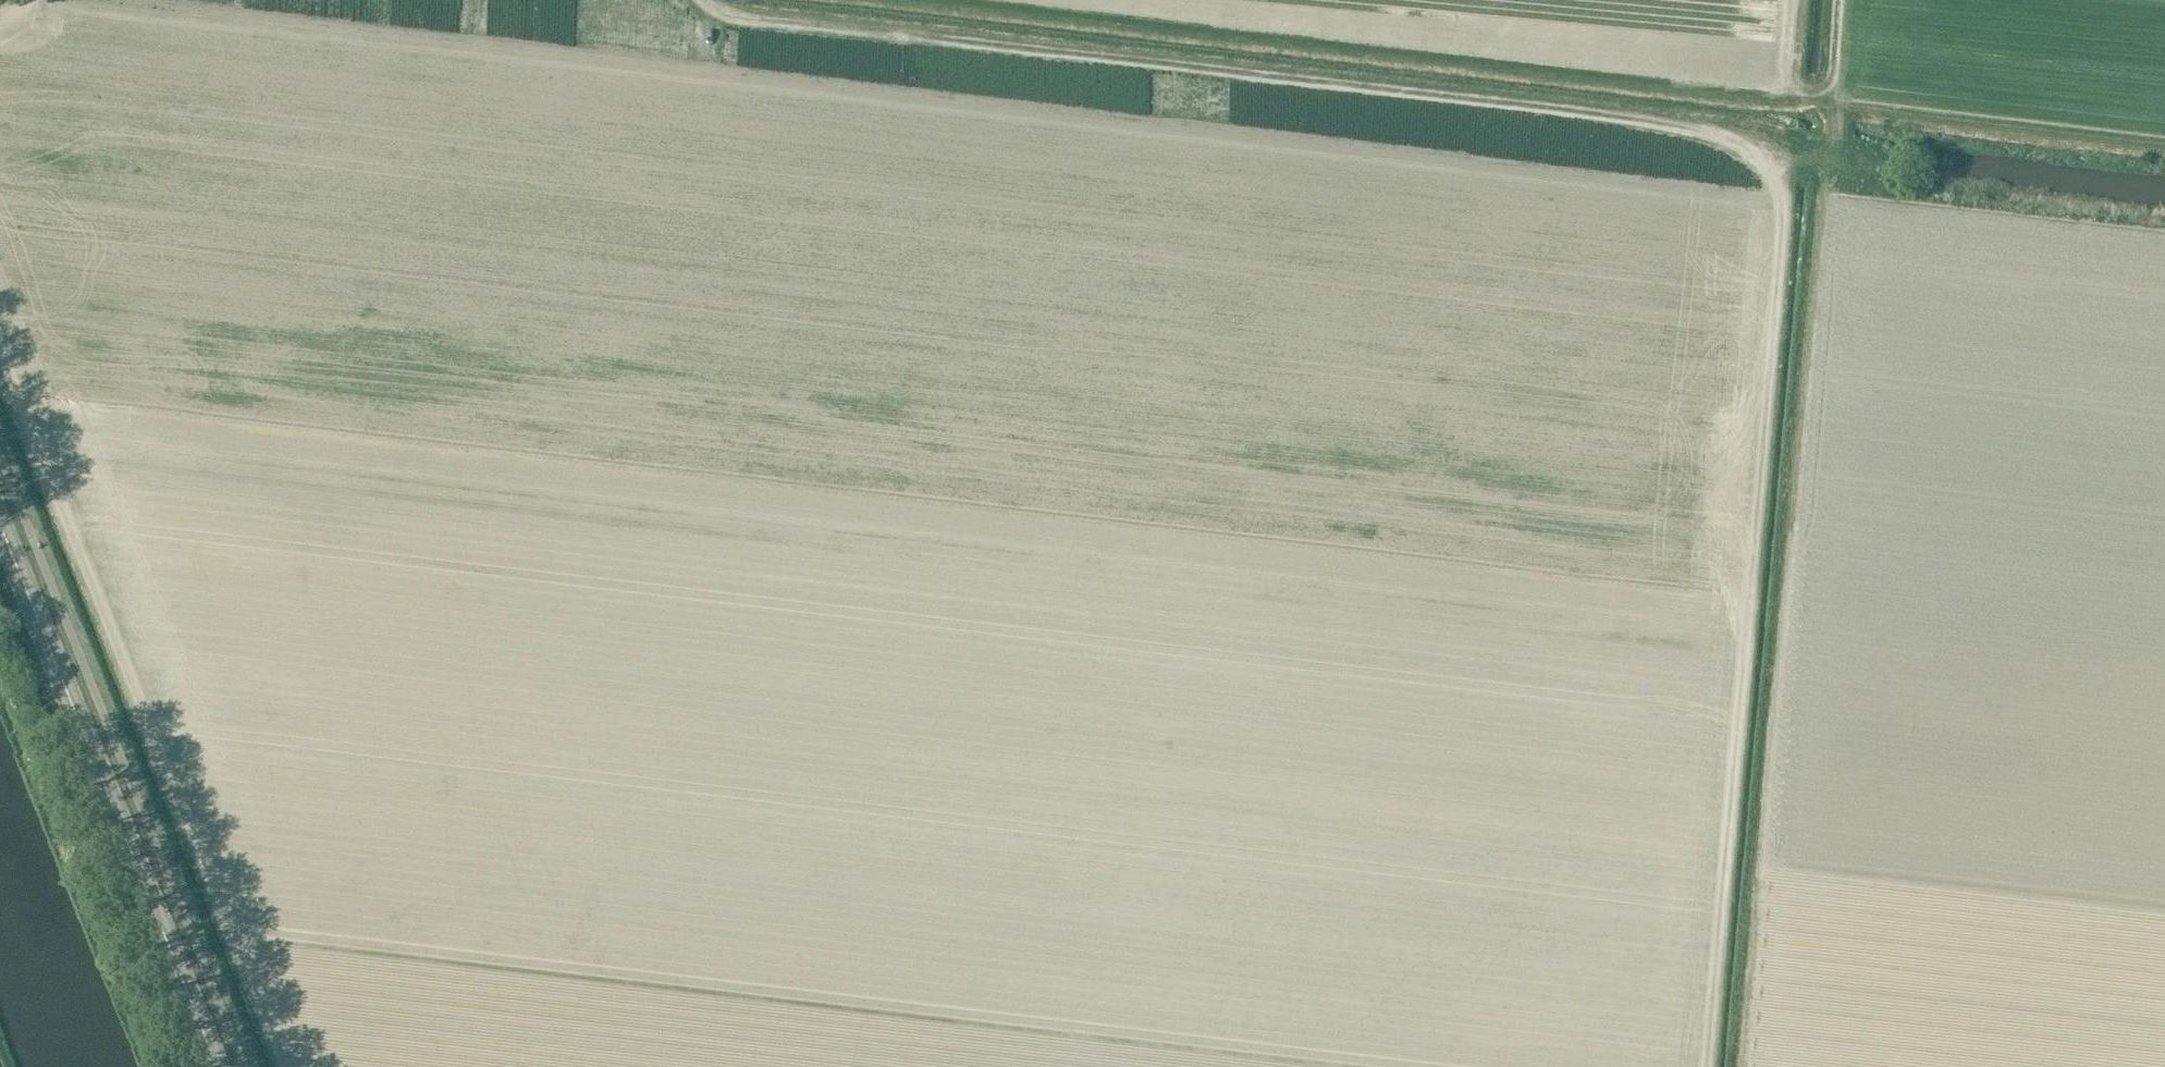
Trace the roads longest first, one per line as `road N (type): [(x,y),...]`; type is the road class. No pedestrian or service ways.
road 1 (tertiary): [(218,1066),(0,525)]

